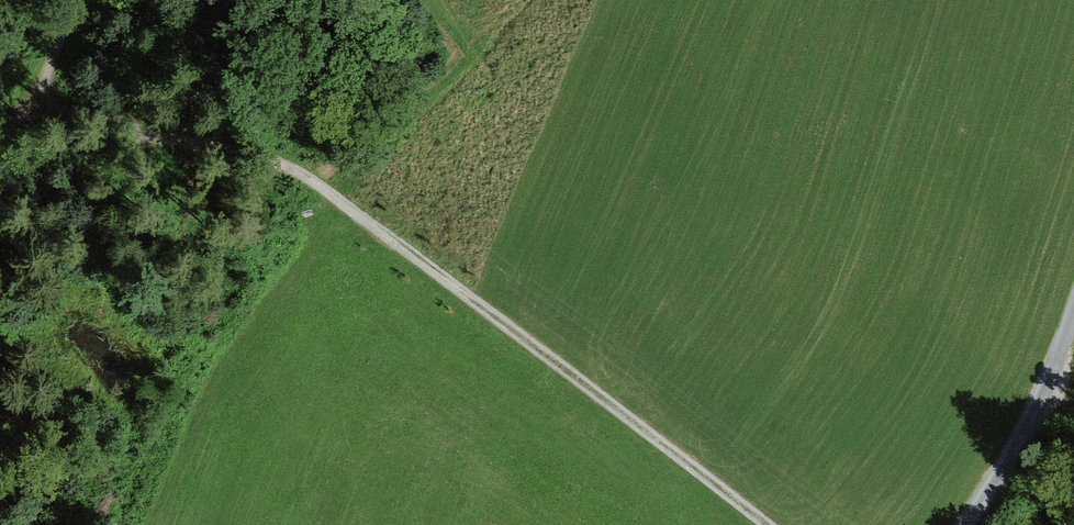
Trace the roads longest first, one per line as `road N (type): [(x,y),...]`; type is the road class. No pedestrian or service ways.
road 1 (track): [(45,97),(284,161),(779,524)]
road 2 (unclassified): [(963,524),(1031,419),(1073,309)]
road 3 (track): [(0,134),(45,97),(62,0)]

